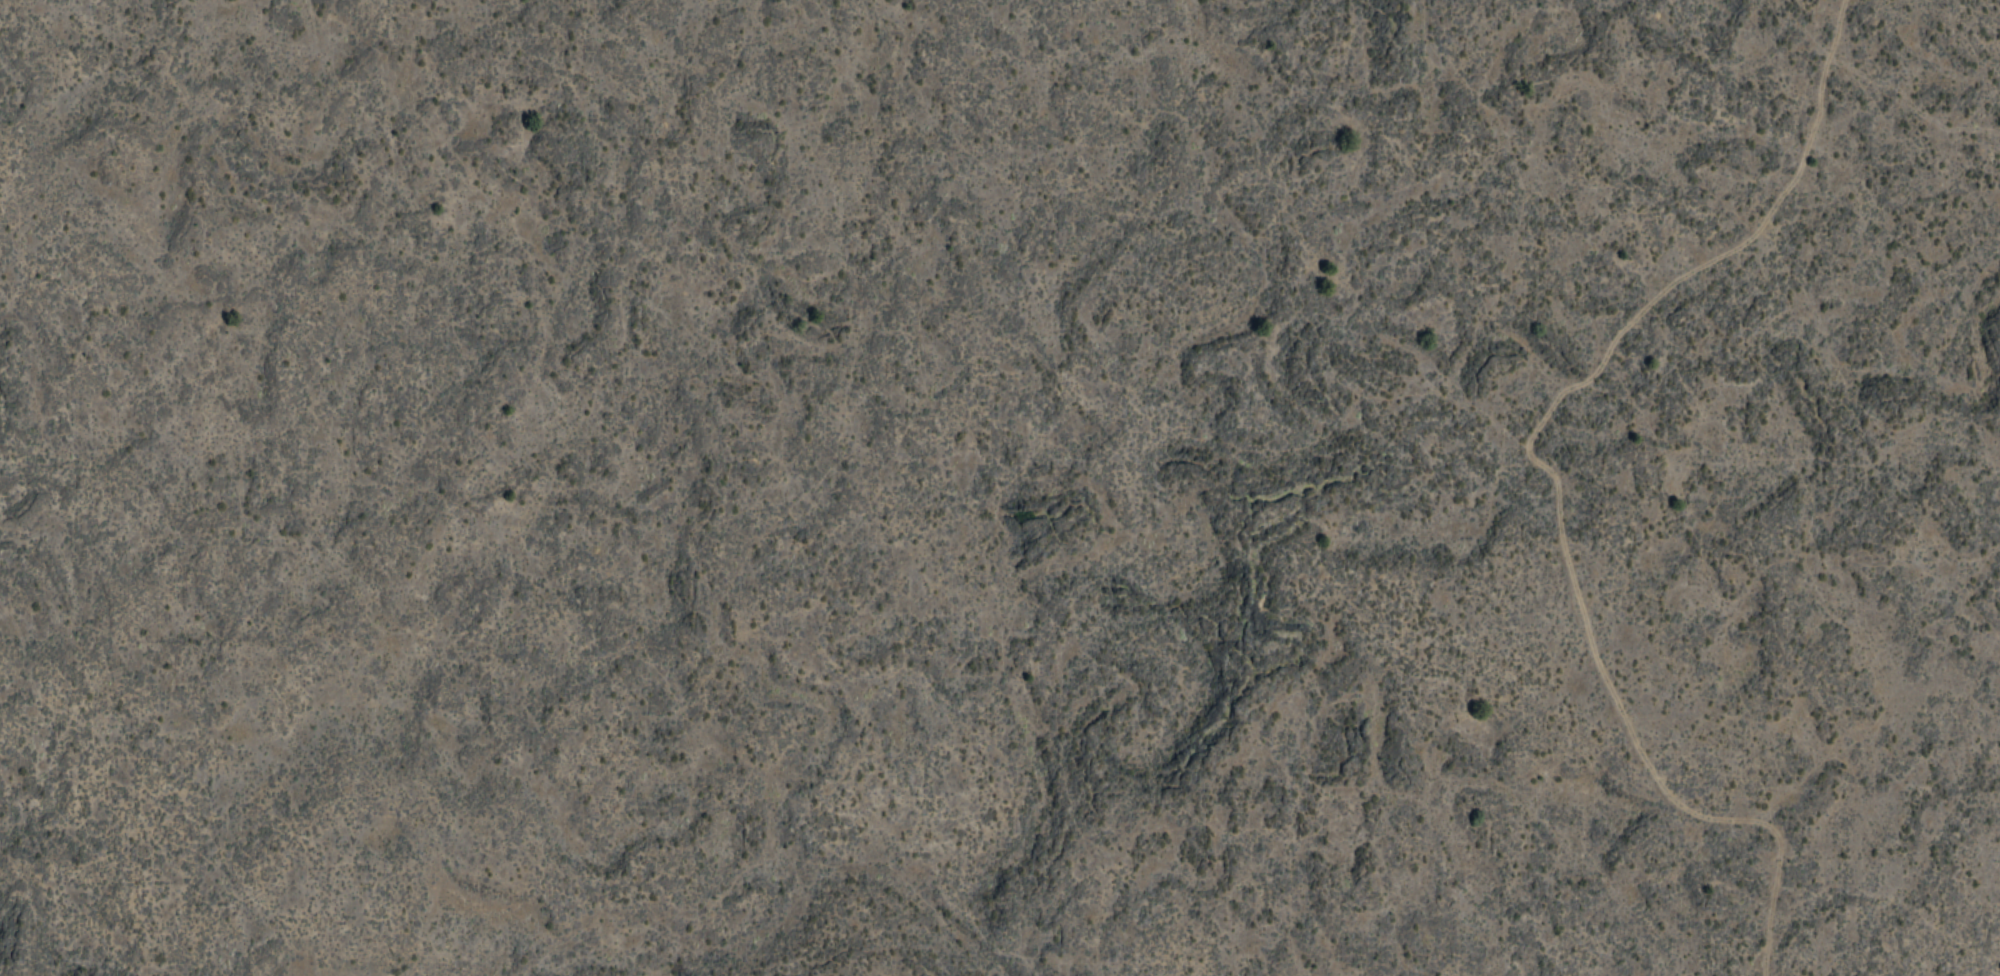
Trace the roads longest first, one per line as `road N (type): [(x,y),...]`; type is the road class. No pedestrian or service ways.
road 1 (track): [(1848,0),(1812,152),(1756,245),(1690,279),(1641,317),(1596,385),(1556,404),(1535,444),(1540,465),(1560,482),(1585,607),(1610,679),(1662,787),(1698,815),(1764,824),(1781,835),(1772,975)]

